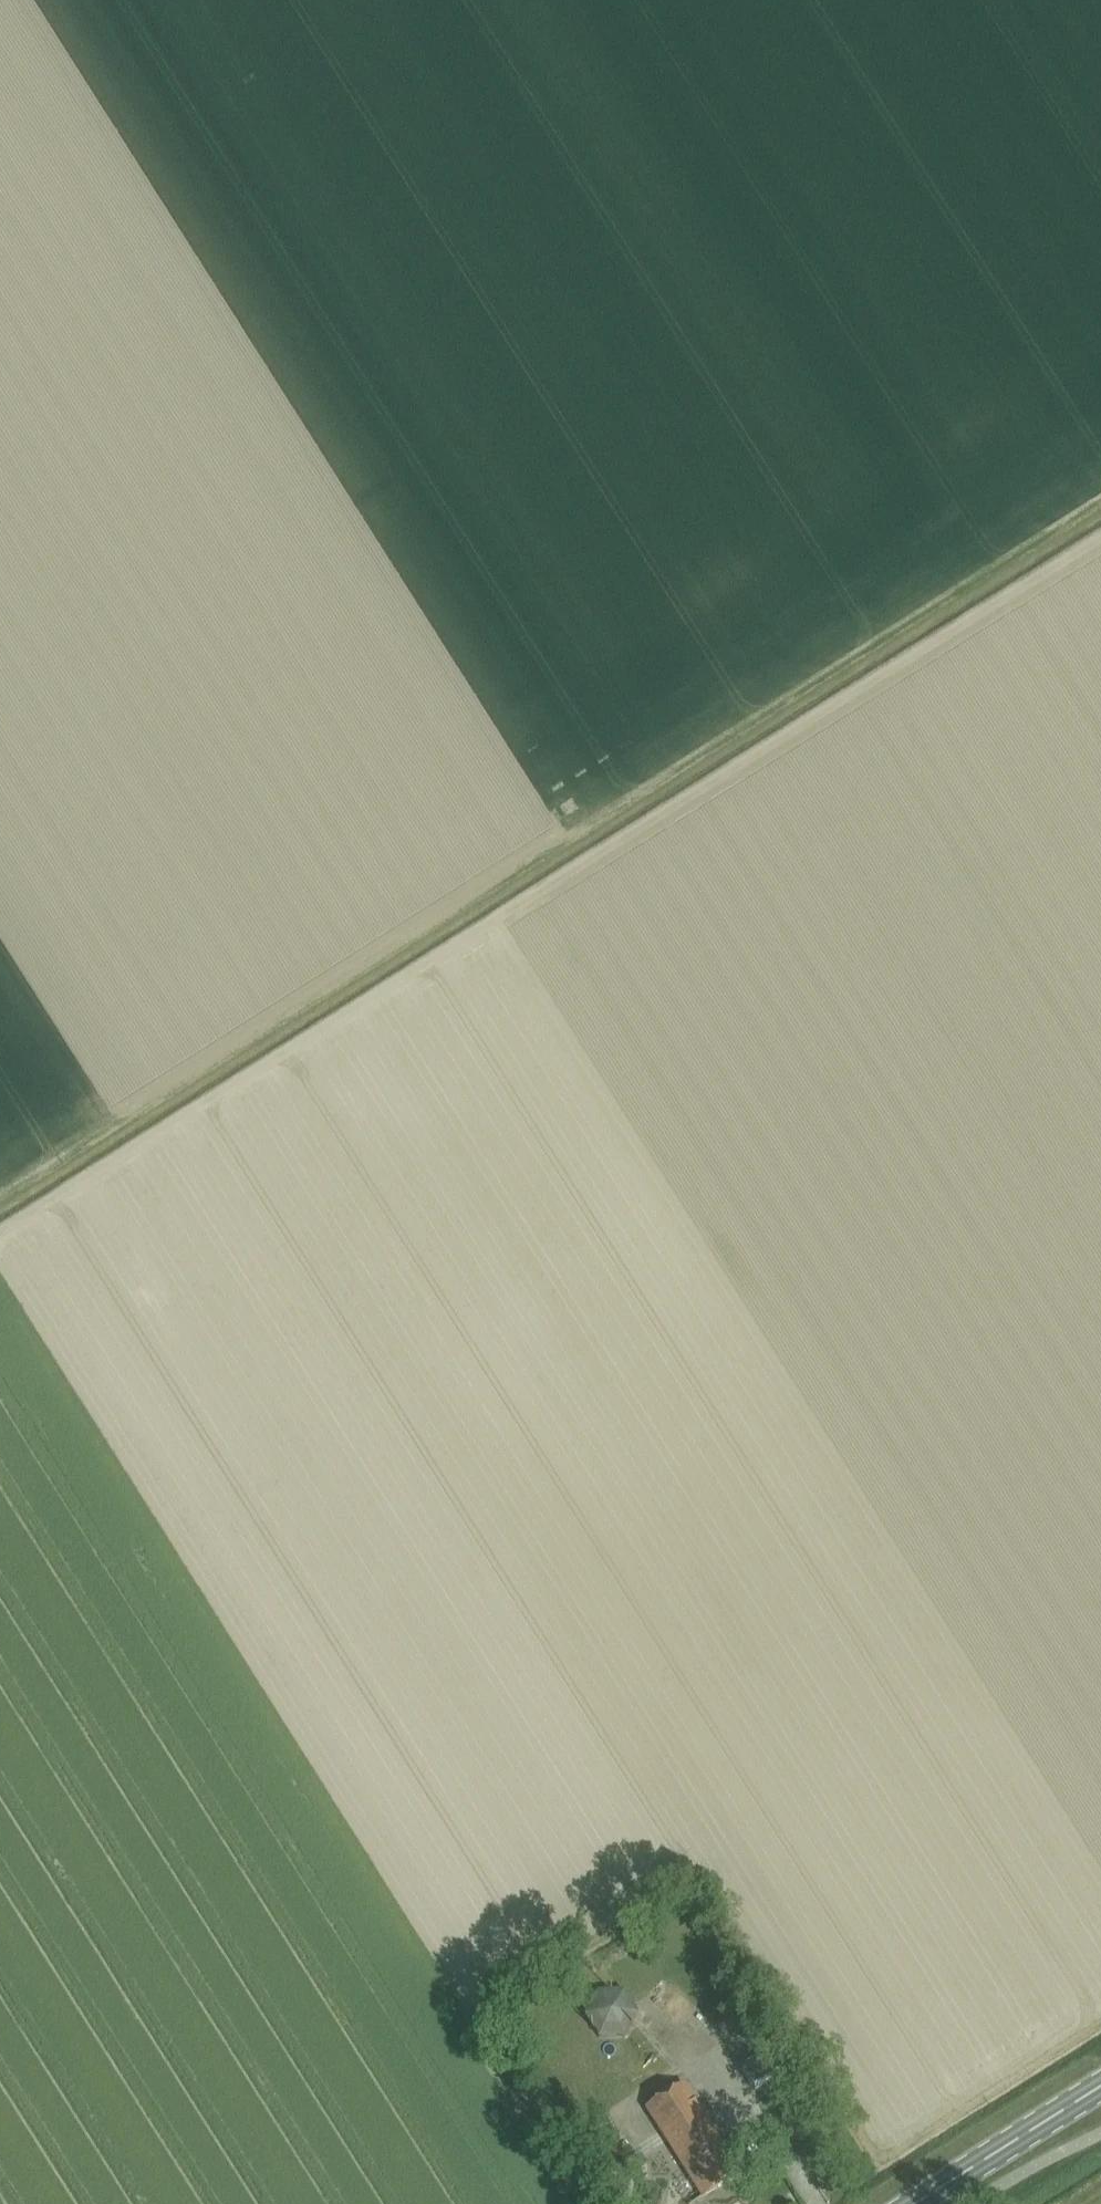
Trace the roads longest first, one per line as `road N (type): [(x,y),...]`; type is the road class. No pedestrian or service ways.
road 1 (secondary): [(915,2203),(1100,2086)]

